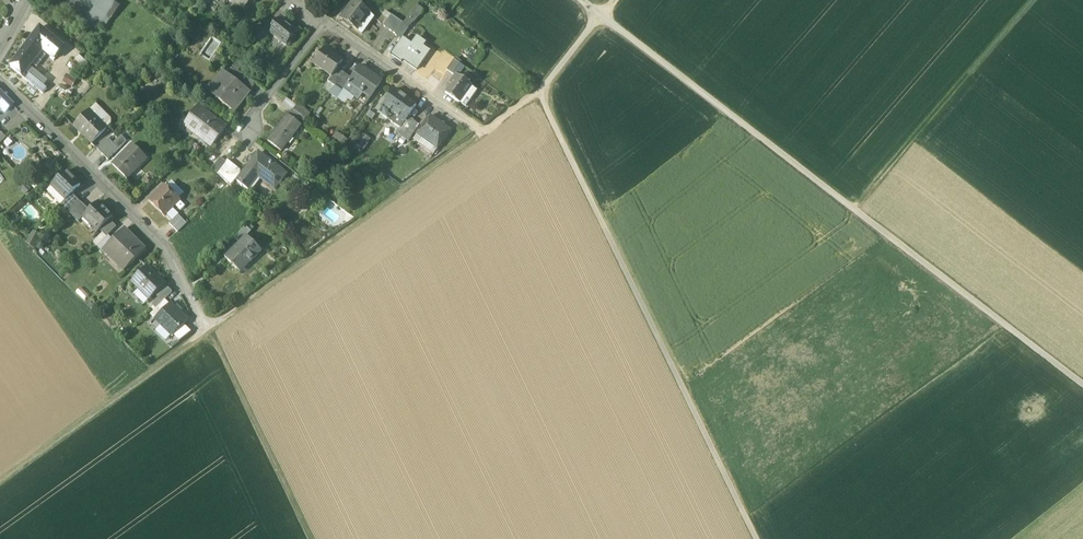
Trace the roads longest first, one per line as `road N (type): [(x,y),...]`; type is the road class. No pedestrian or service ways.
road 1 (track): [(0,479),(539,92),(625,0)]
road 2 (unclassified): [(609,19),(1082,386)]
road 3 (track): [(756,538),(539,92)]
road 4 (residential): [(0,82),(162,241),(208,327)]
road 5 (track): [(1034,0),(853,209)]
road 6 (track): [(208,327),(310,538)]
road 7 (residential): [(324,20),(481,131)]
road 8 (residential): [(324,20),(256,110),(251,131)]

